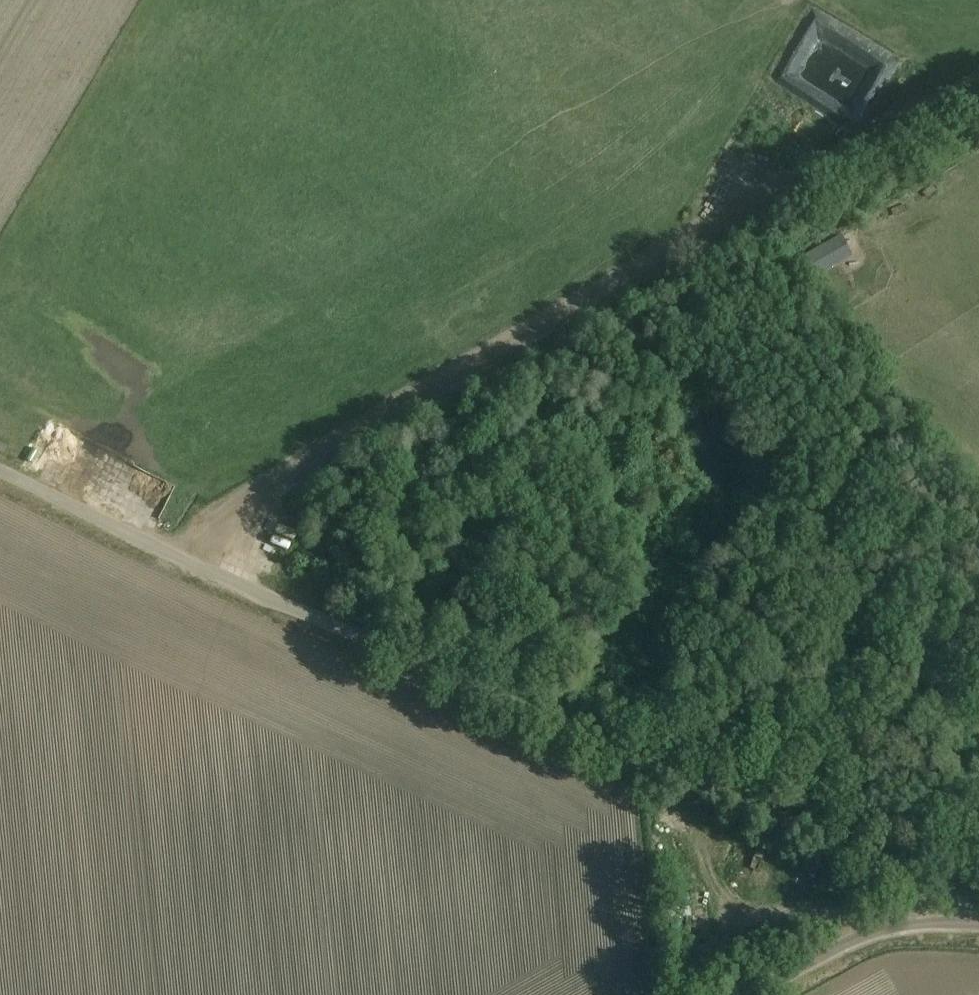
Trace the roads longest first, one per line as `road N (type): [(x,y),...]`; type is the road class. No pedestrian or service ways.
road 1 (unclassified): [(978,920),(960,896),(383,646),(0,468)]
road 2 (track): [(206,564),(272,487),(978,81)]
road 3 (tertiary): [(752,994),(886,929),(978,924)]

